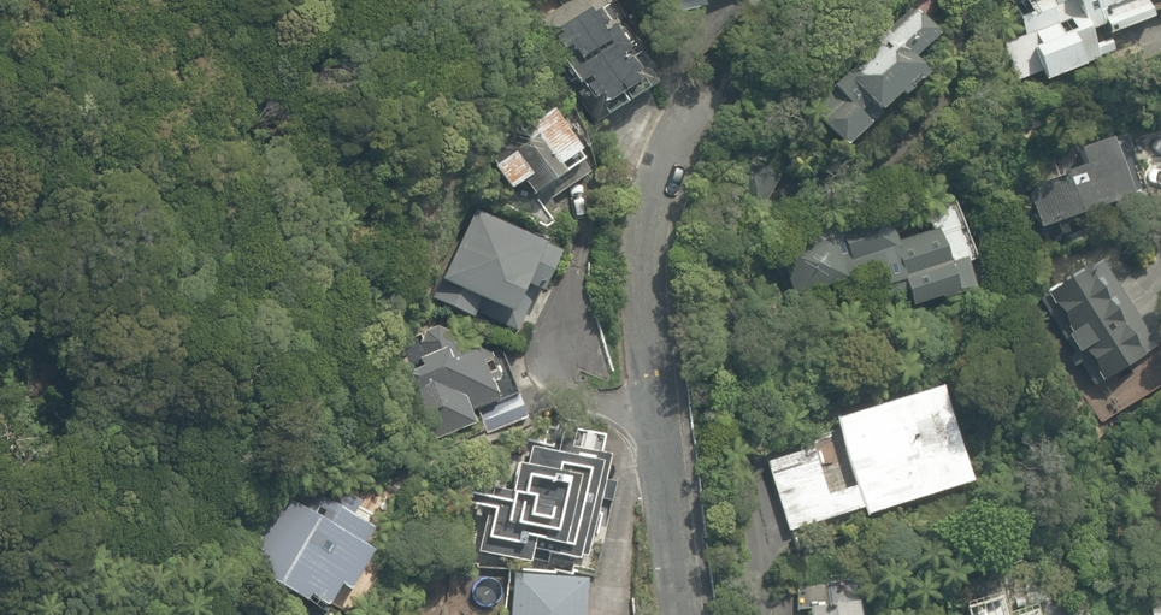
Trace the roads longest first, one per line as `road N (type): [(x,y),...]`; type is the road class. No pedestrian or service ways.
road 1 (residential): [(679,614),(643,250),(660,165),(702,101)]

